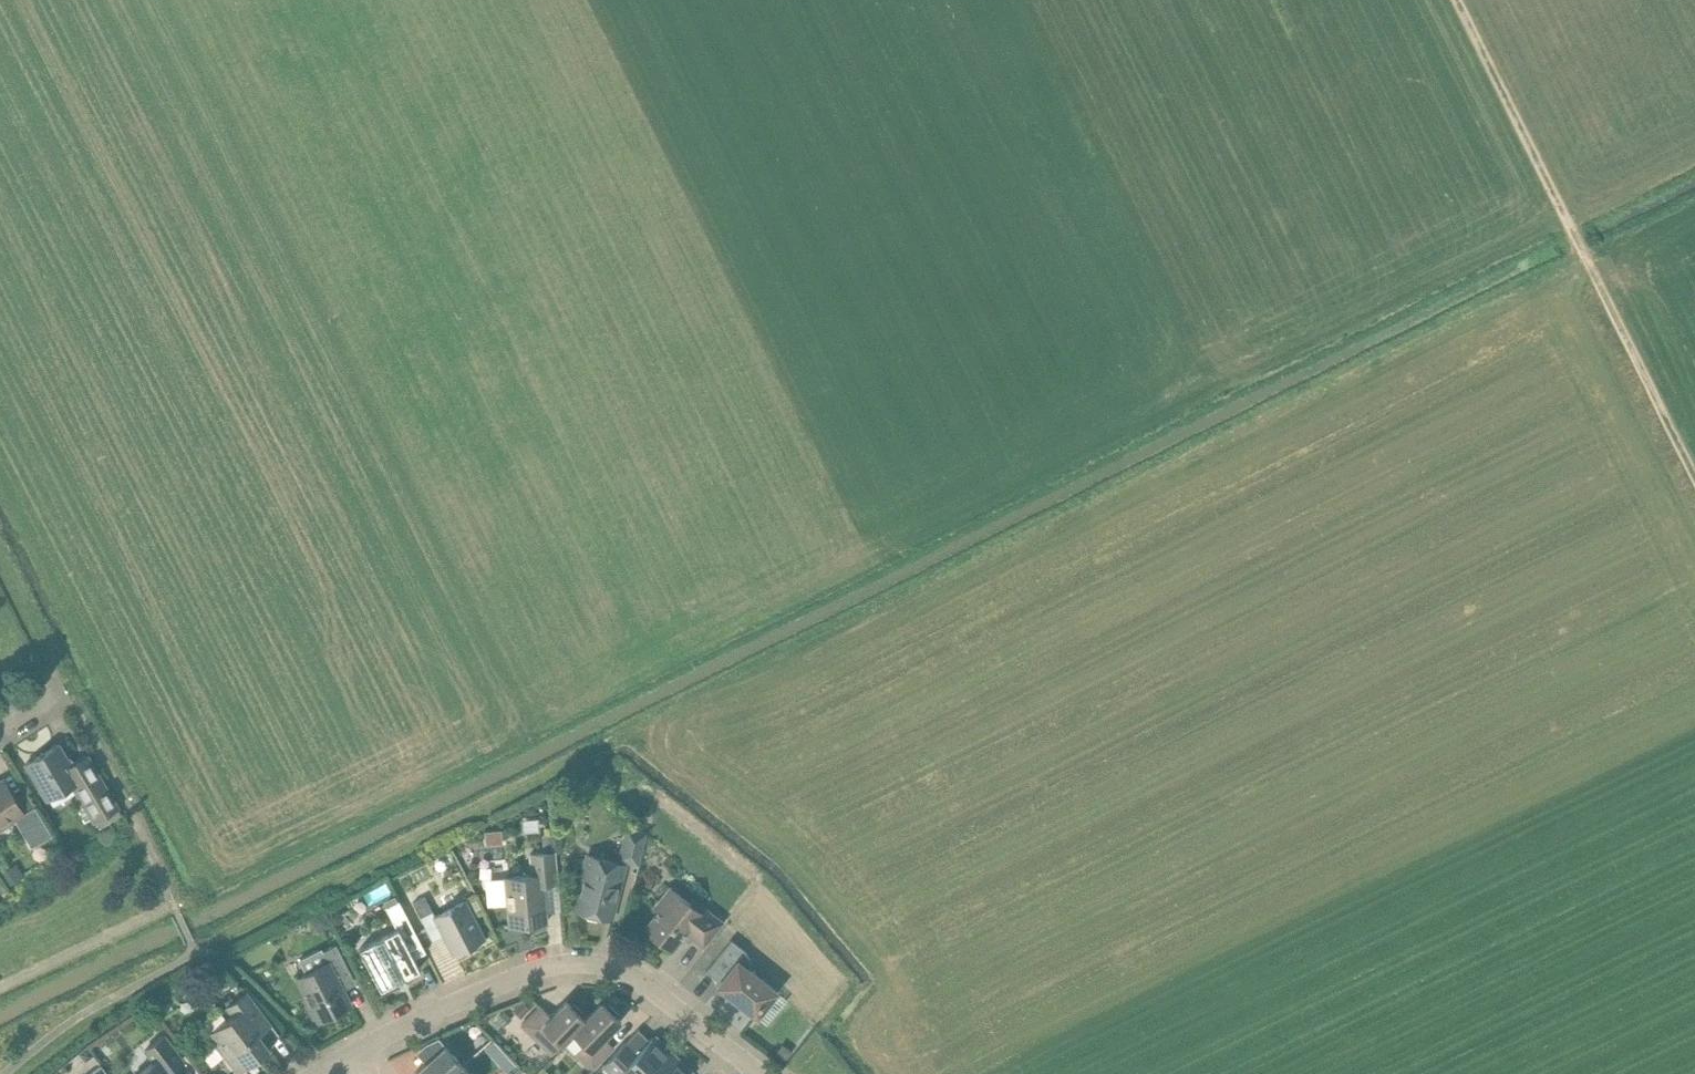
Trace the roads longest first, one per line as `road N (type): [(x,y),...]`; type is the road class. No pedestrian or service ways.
road 1 (track): [(1694,471),(1454,0)]
road 2 (residential): [(352,1055),(574,963),(629,974),(760,1073)]

